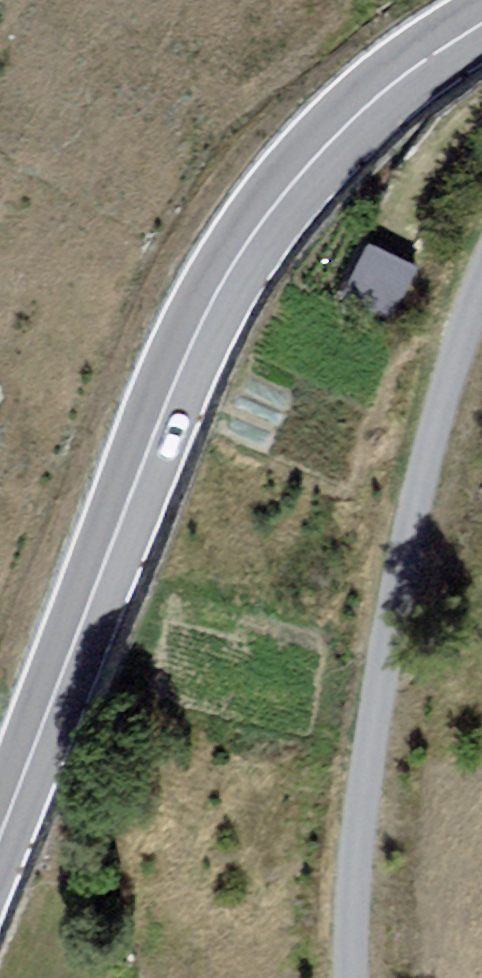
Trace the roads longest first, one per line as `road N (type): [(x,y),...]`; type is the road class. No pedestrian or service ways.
road 1 (tertiary): [(0,848),(191,355),(278,210),(386,92),(481,29)]
road 2 (unclassified): [(359,977),(357,919),(386,692),(439,420),(481,298)]

